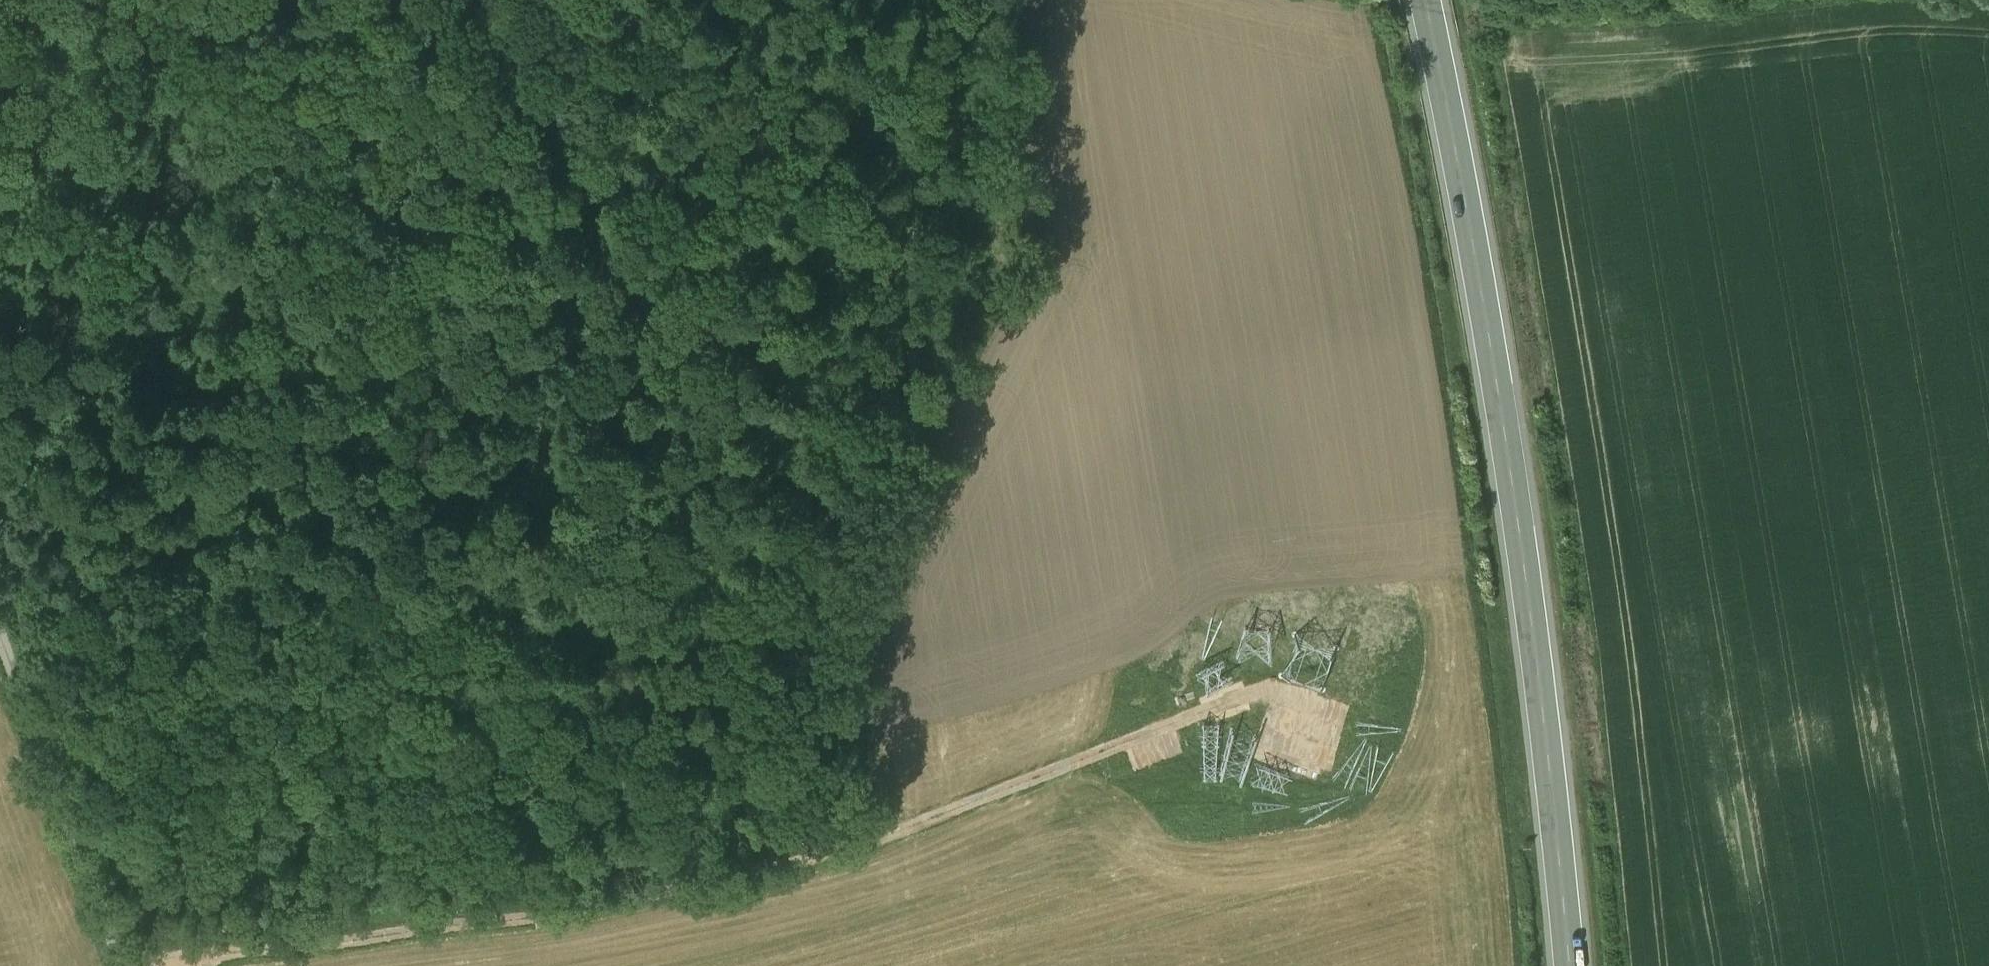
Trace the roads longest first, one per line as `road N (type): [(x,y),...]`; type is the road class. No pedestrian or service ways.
road 1 (secondary): [(1426,0),(1515,504),(1571,965)]
road 2 (track): [(0,631),(126,965)]

